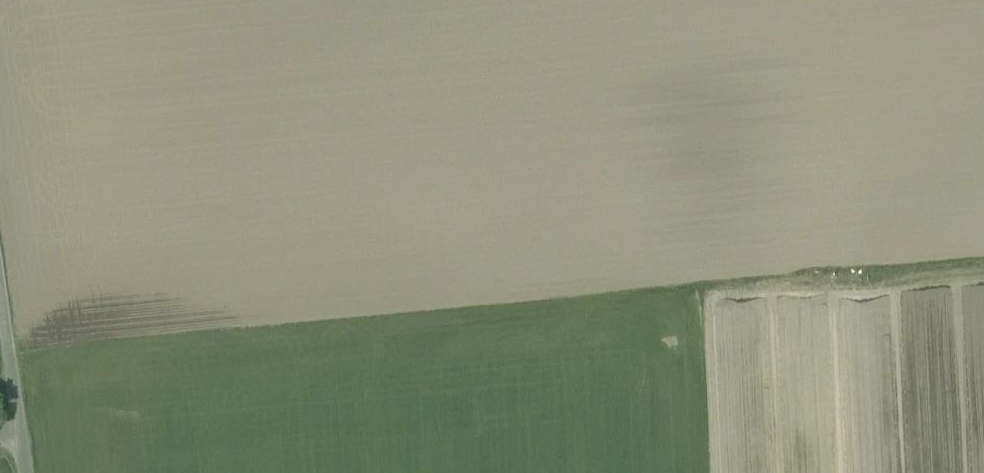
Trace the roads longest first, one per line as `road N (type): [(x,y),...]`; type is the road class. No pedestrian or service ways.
road 1 (unclassified): [(29,472),(0,281)]

